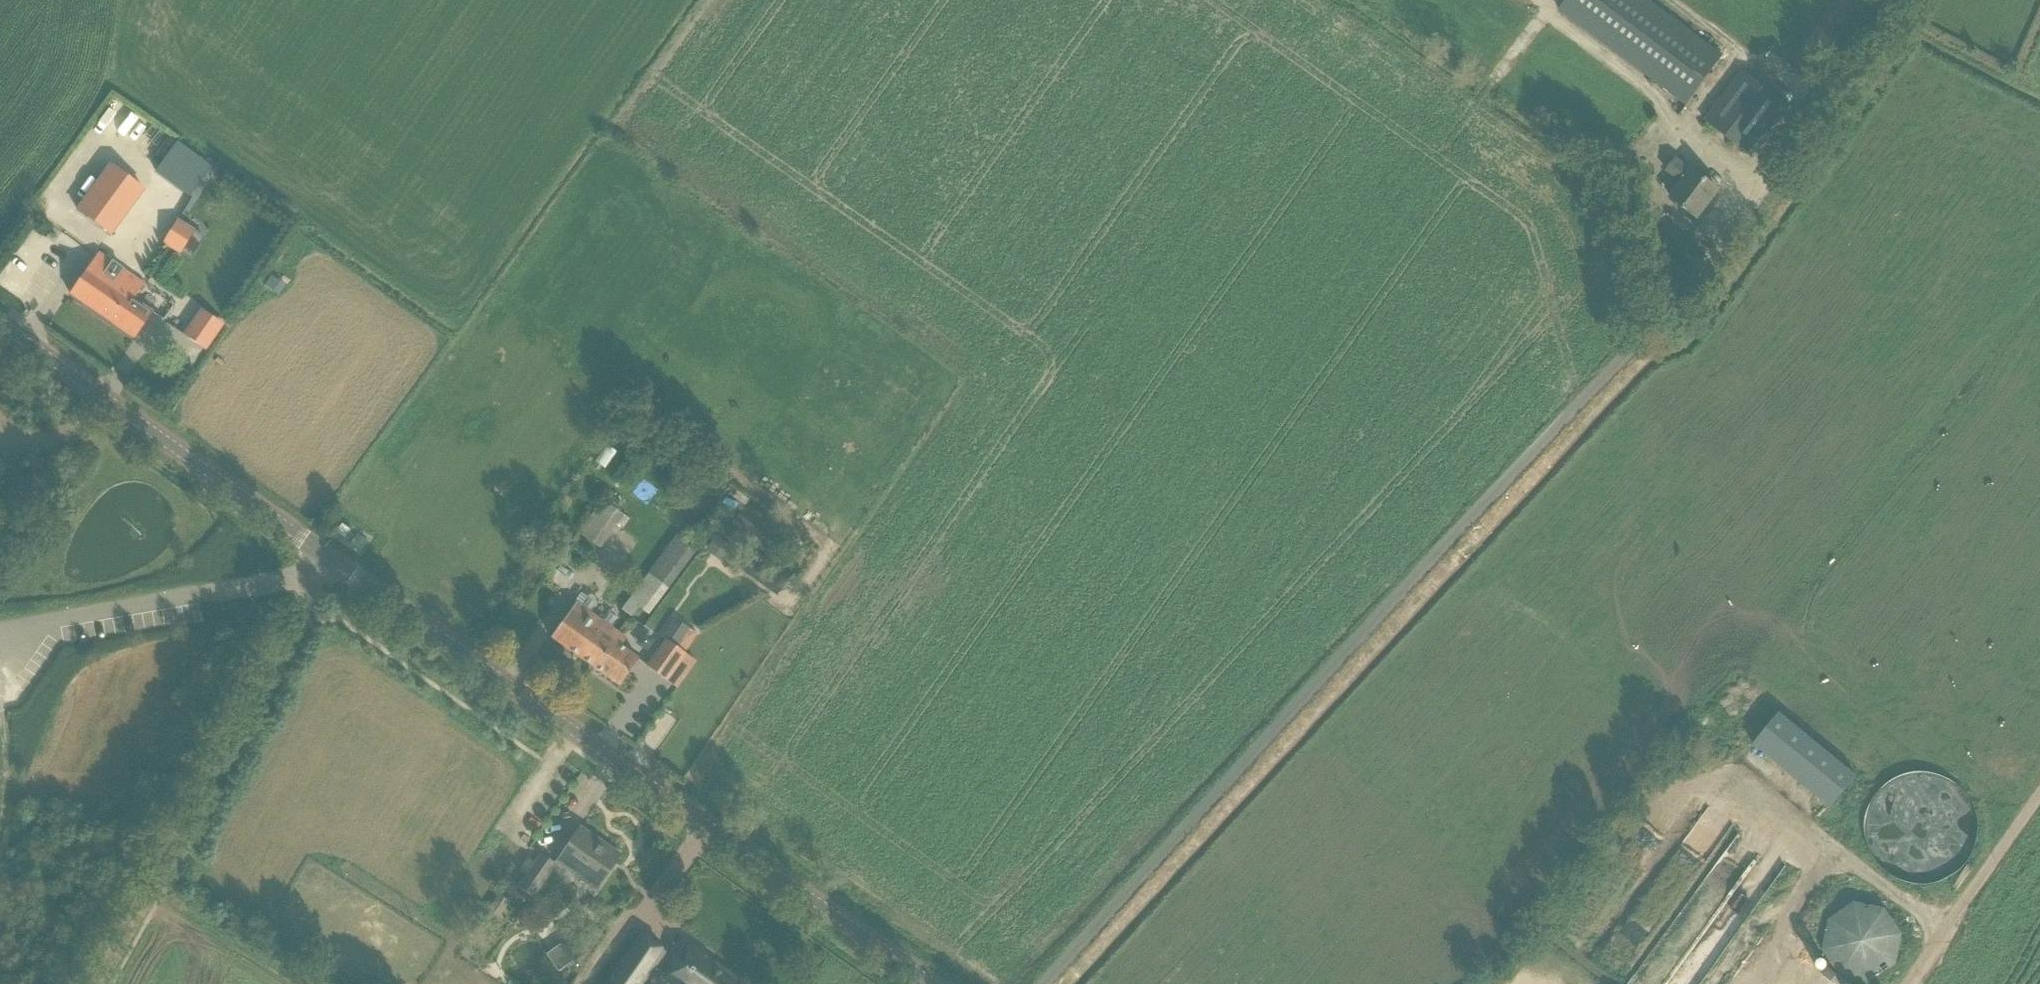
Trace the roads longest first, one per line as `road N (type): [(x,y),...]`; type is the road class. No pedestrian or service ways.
road 1 (unclassified): [(931,983),(0,330)]
road 2 (unclassified): [(1046,983),(1660,323)]
road 3 (track): [(101,983),(326,563)]

